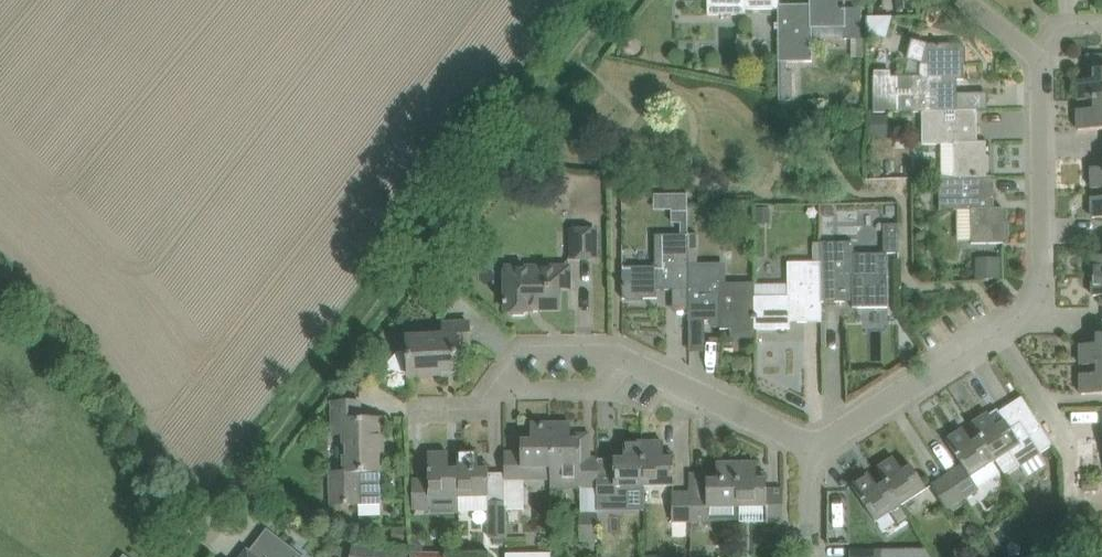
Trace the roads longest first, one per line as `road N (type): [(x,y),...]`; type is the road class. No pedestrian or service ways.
road 1 (track): [(198,524),(611,0)]
road 2 (residential): [(810,443),(737,393),(639,349),(526,348)]
road 3 (residential): [(1000,330),(1037,306),(1056,276),(1053,56)]
road 4 (residential): [(810,443),(1000,330)]
road 5 (residential): [(1067,463),(1064,414),(1000,330)]

